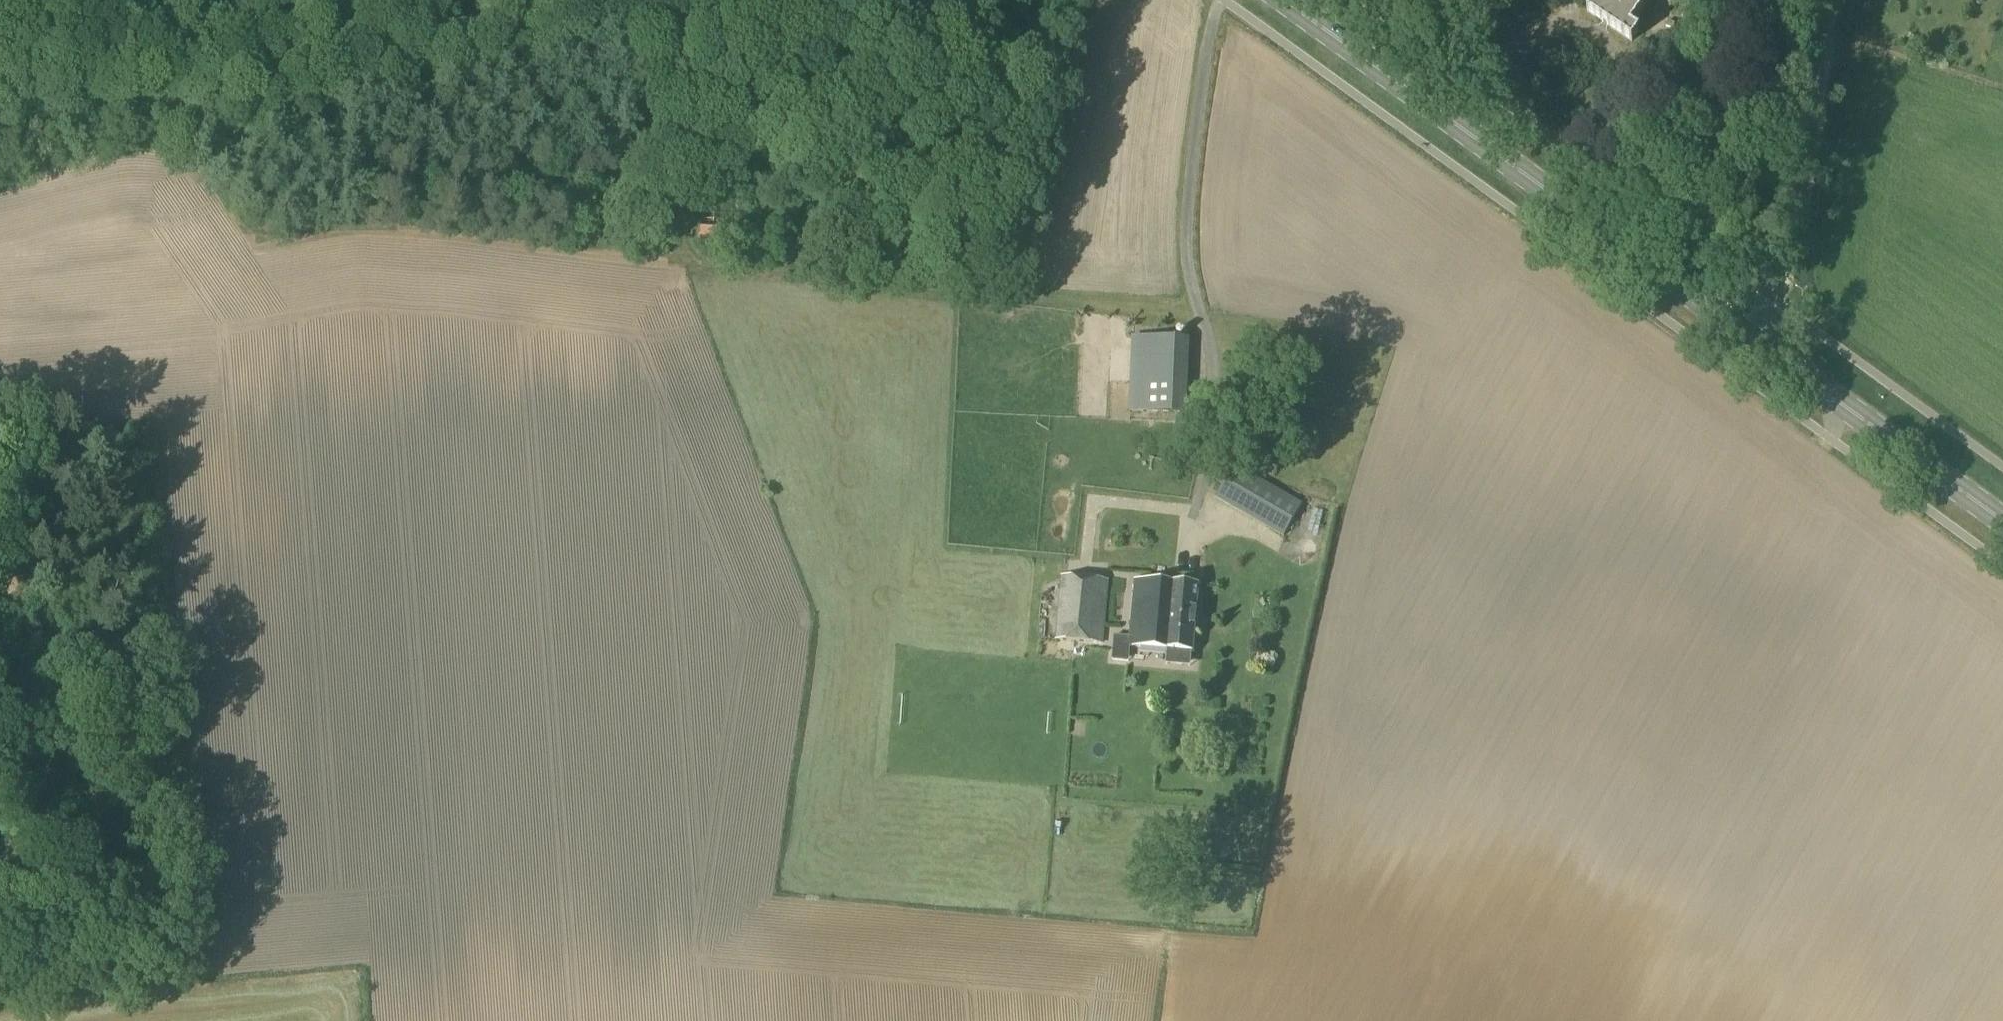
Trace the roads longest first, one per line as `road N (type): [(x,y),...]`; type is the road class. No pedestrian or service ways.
road 1 (primary): [(1749,336),(1284,0)]
road 2 (unclassified): [(1749,336),(1792,241),(1827,0)]
road 3 (primary): [(2002,522),(1749,336)]

